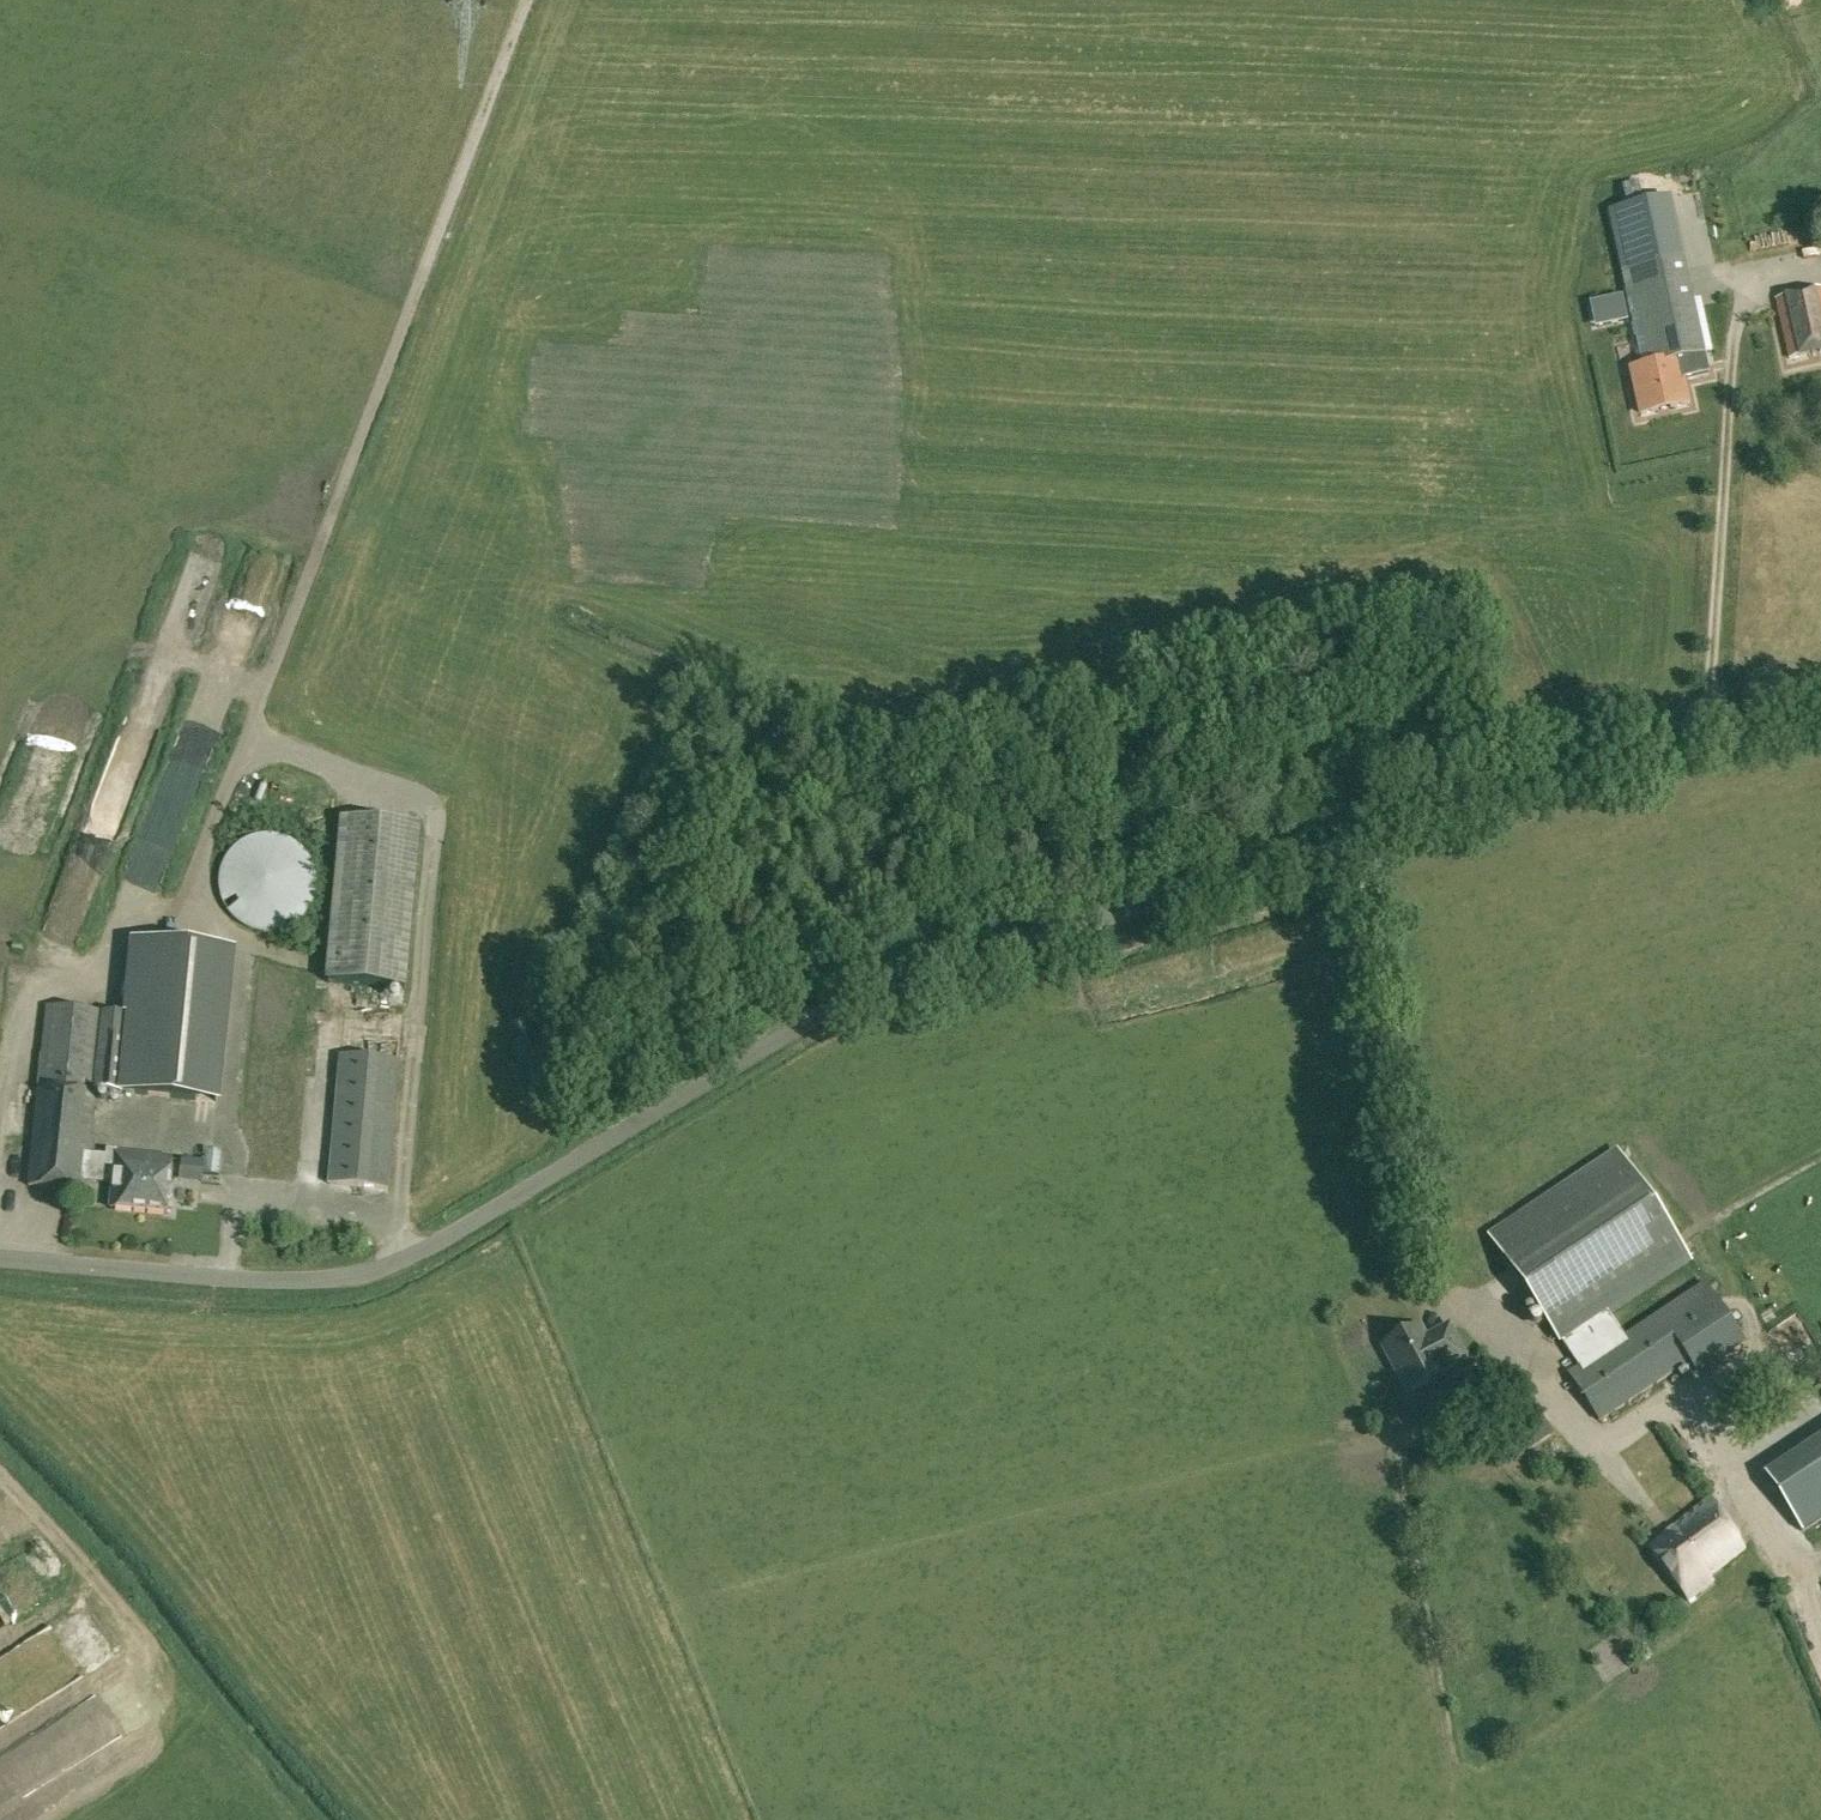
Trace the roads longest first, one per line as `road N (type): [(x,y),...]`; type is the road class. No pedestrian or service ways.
road 1 (unclassified): [(0,1265),(342,1282),(391,1271),(816,1020),(982,949),(1363,837),(1820,718)]

